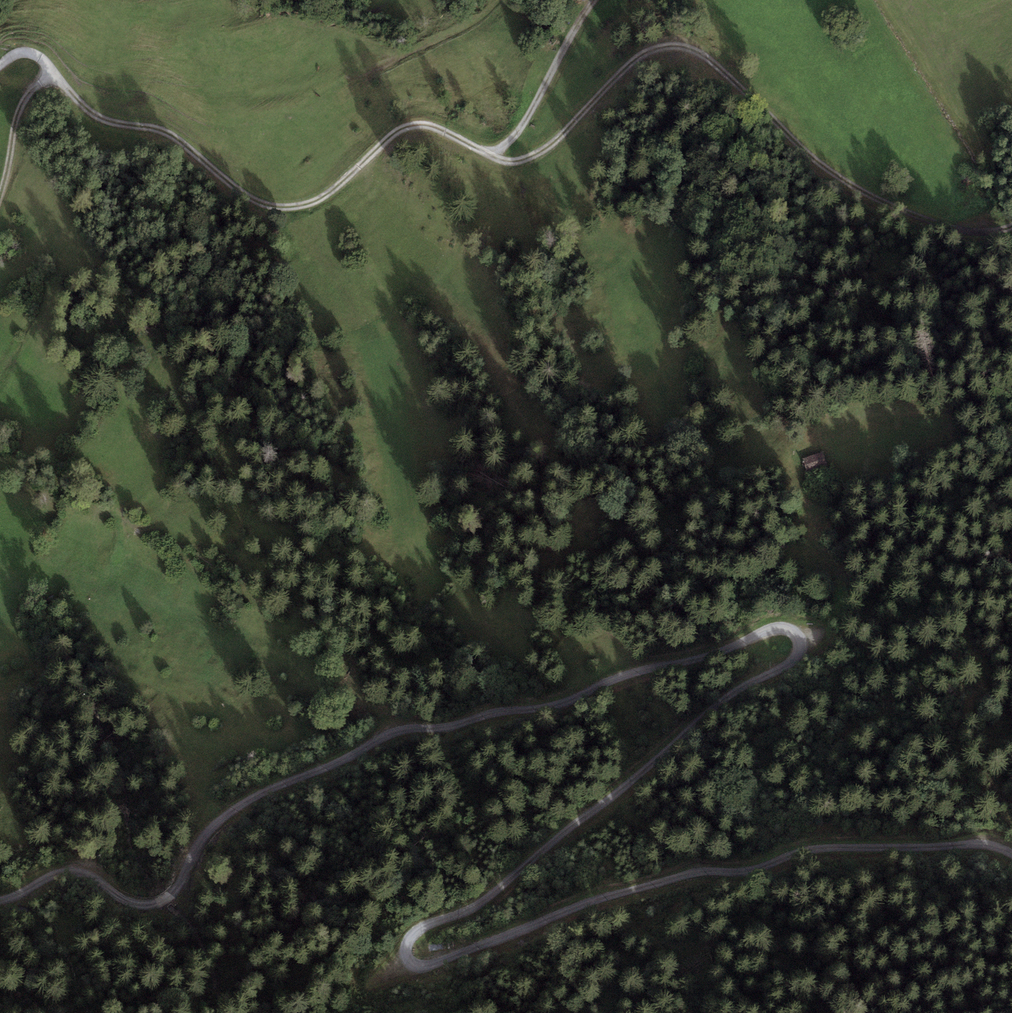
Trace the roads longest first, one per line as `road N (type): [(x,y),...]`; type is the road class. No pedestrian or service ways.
road 1 (track): [(0,900),(70,872),(135,903),(181,884),(221,815),(377,732),(557,707),(620,677),(785,629),(801,644),(789,663),(745,687),(482,902),(416,932),(408,962),(428,965),(609,896),(708,871),(774,865),(808,851),(975,845),(1011,856)]
road 2 (track): [(486,154),(529,158),(640,57),(680,46),(713,62),(848,182),(956,228),(1011,226)]
road 3 (track): [(0,66),(21,53),(37,57),(93,113),(164,131),(269,206),(320,198),(410,126),(437,128),(486,154)]
road 4 (track): [(486,154),(514,137),(594,0)]
road 5 (track): [(53,74),(21,109),(0,196)]

